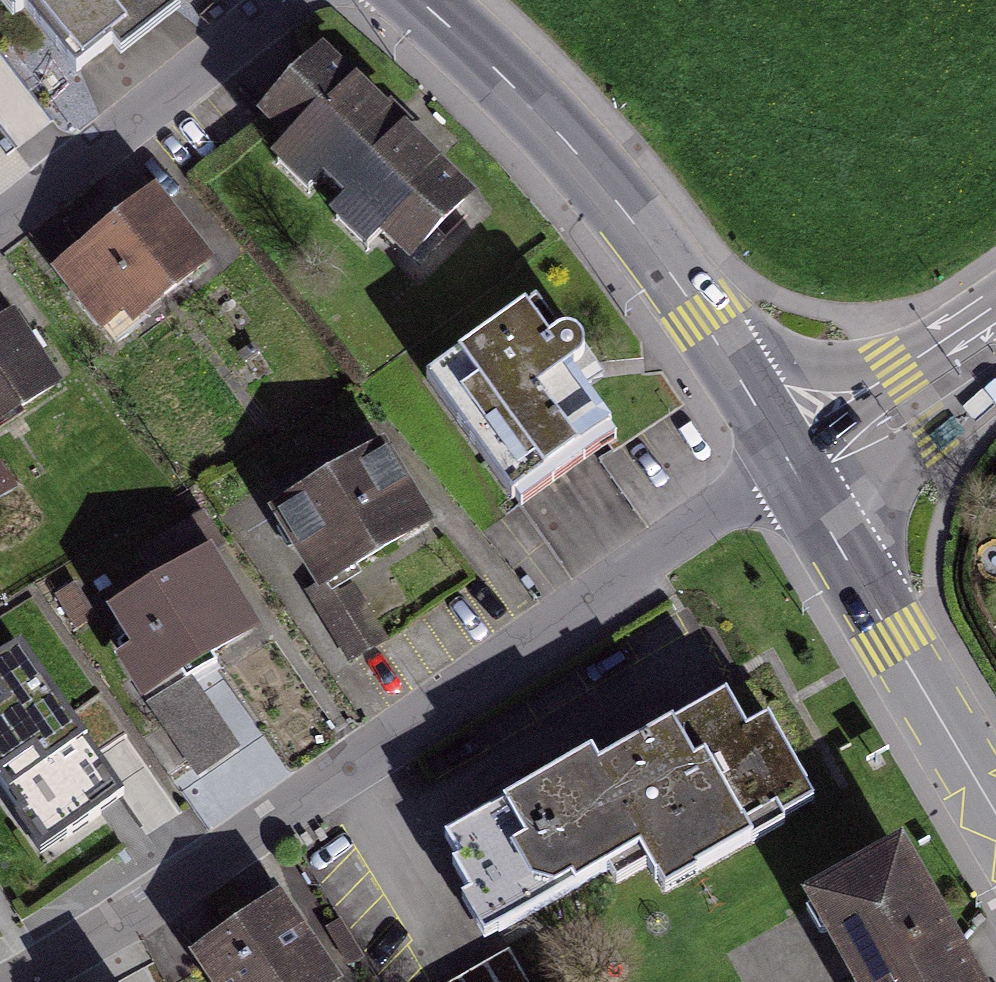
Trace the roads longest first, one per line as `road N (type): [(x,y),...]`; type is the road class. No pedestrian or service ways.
road 1 (residential): [(13,981),(123,919),(795,467)]
road 2 (tertiary): [(795,467),(652,243),(494,66),(421,0)]
road 3 (tertiary): [(995,813),(795,467)]
road 4 (residential): [(283,0),(0,222)]
road 5 (residential): [(795,467),(917,401),(995,338)]

